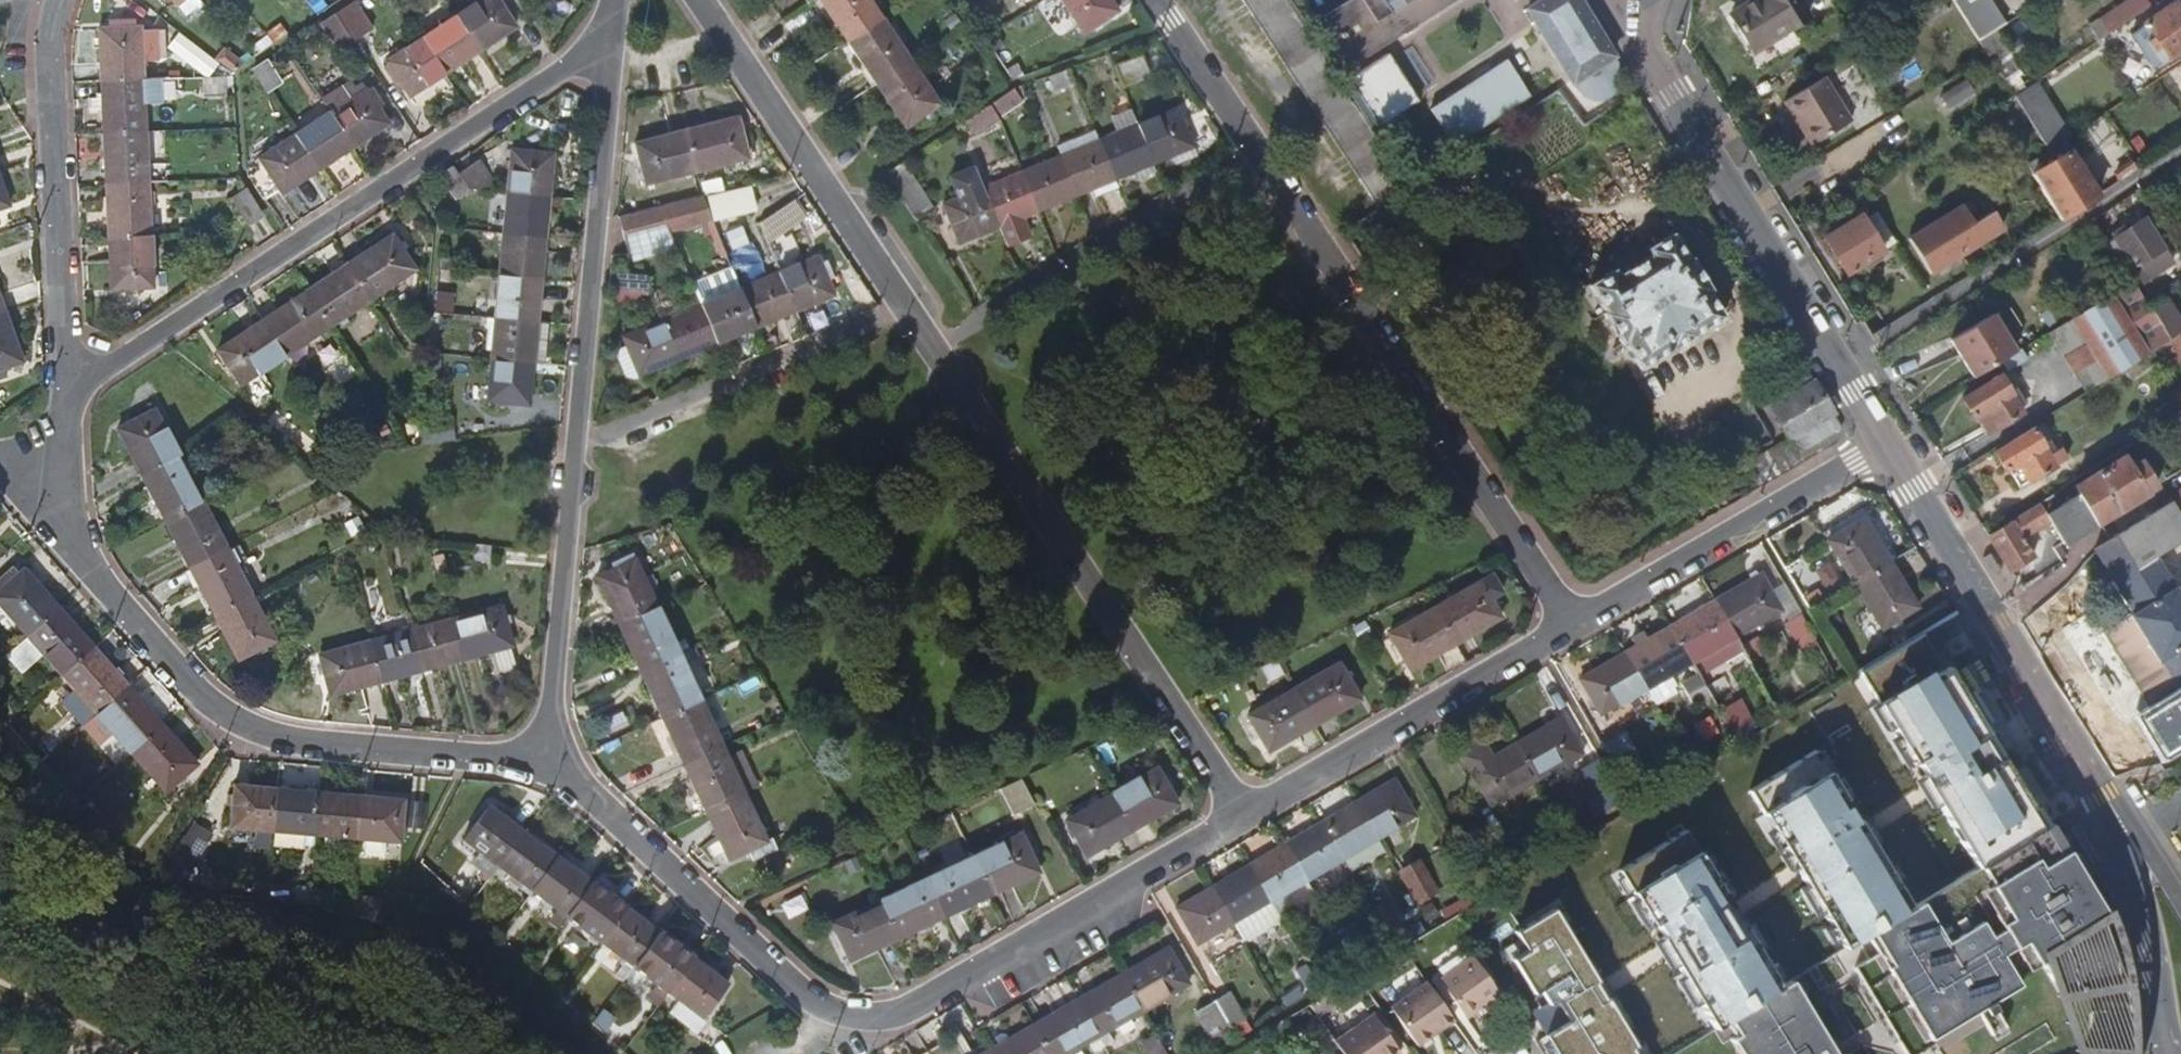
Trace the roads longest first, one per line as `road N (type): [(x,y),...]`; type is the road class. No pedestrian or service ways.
road 1 (residential): [(546,760),(808,999),(843,1013),(906,1009),(1247,814)]
road 2 (residential): [(68,399),(605,57)]
road 3 (residential): [(55,489),(80,557),(247,739),(546,760)]
road 4 (residential): [(936,354),(1247,814)]
road 5 (residential): [(1265,159),(1568,622)]
road 6 (tertiary): [(1615,0),(1889,448)]
road 7 (tertiary): [(1889,448),(2134,842)]
road 8 (residential): [(63,0),(54,119),(75,362),(68,399)]
road 9 (residential): [(605,57),(578,451)]
road 10 (residential): [(681,0),(909,314)]
road 11 (residential): [(1265,159),(936,354)]
road 12 (residential): [(1247,814),(1568,622)]
road 13 (residential): [(1568,622),(1889,448)]
road 14 (residential): [(578,451),(909,314)]
road 15 (residential): [(578,451),(546,760)]
road 16 (tertiary): [(2134,842),(2171,1053)]
road 17 (residential): [(1156,0),(1265,159)]

